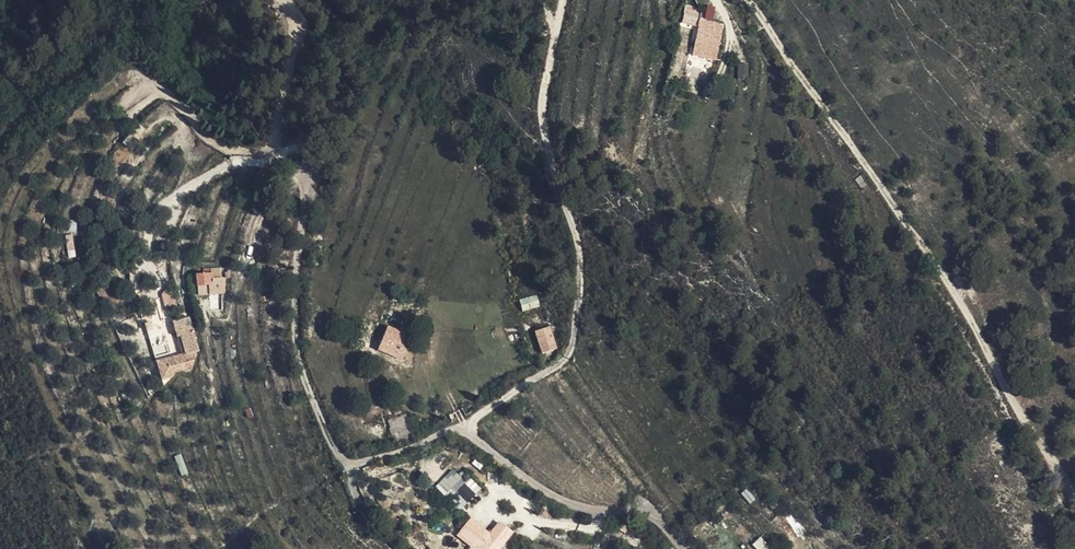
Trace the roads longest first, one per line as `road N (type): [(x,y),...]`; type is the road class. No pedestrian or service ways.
road 1 (track): [(469,430),(354,467),(330,444),(298,361),(300,235),(312,185),(307,152),(295,147),(266,166),(232,164),(160,208),(149,230),(156,308)]
road 2 (track): [(1074,503),(947,279),(750,0)]
road 3 (track): [(562,0),(544,94),(546,134),(580,266),(569,353),(469,430)]

